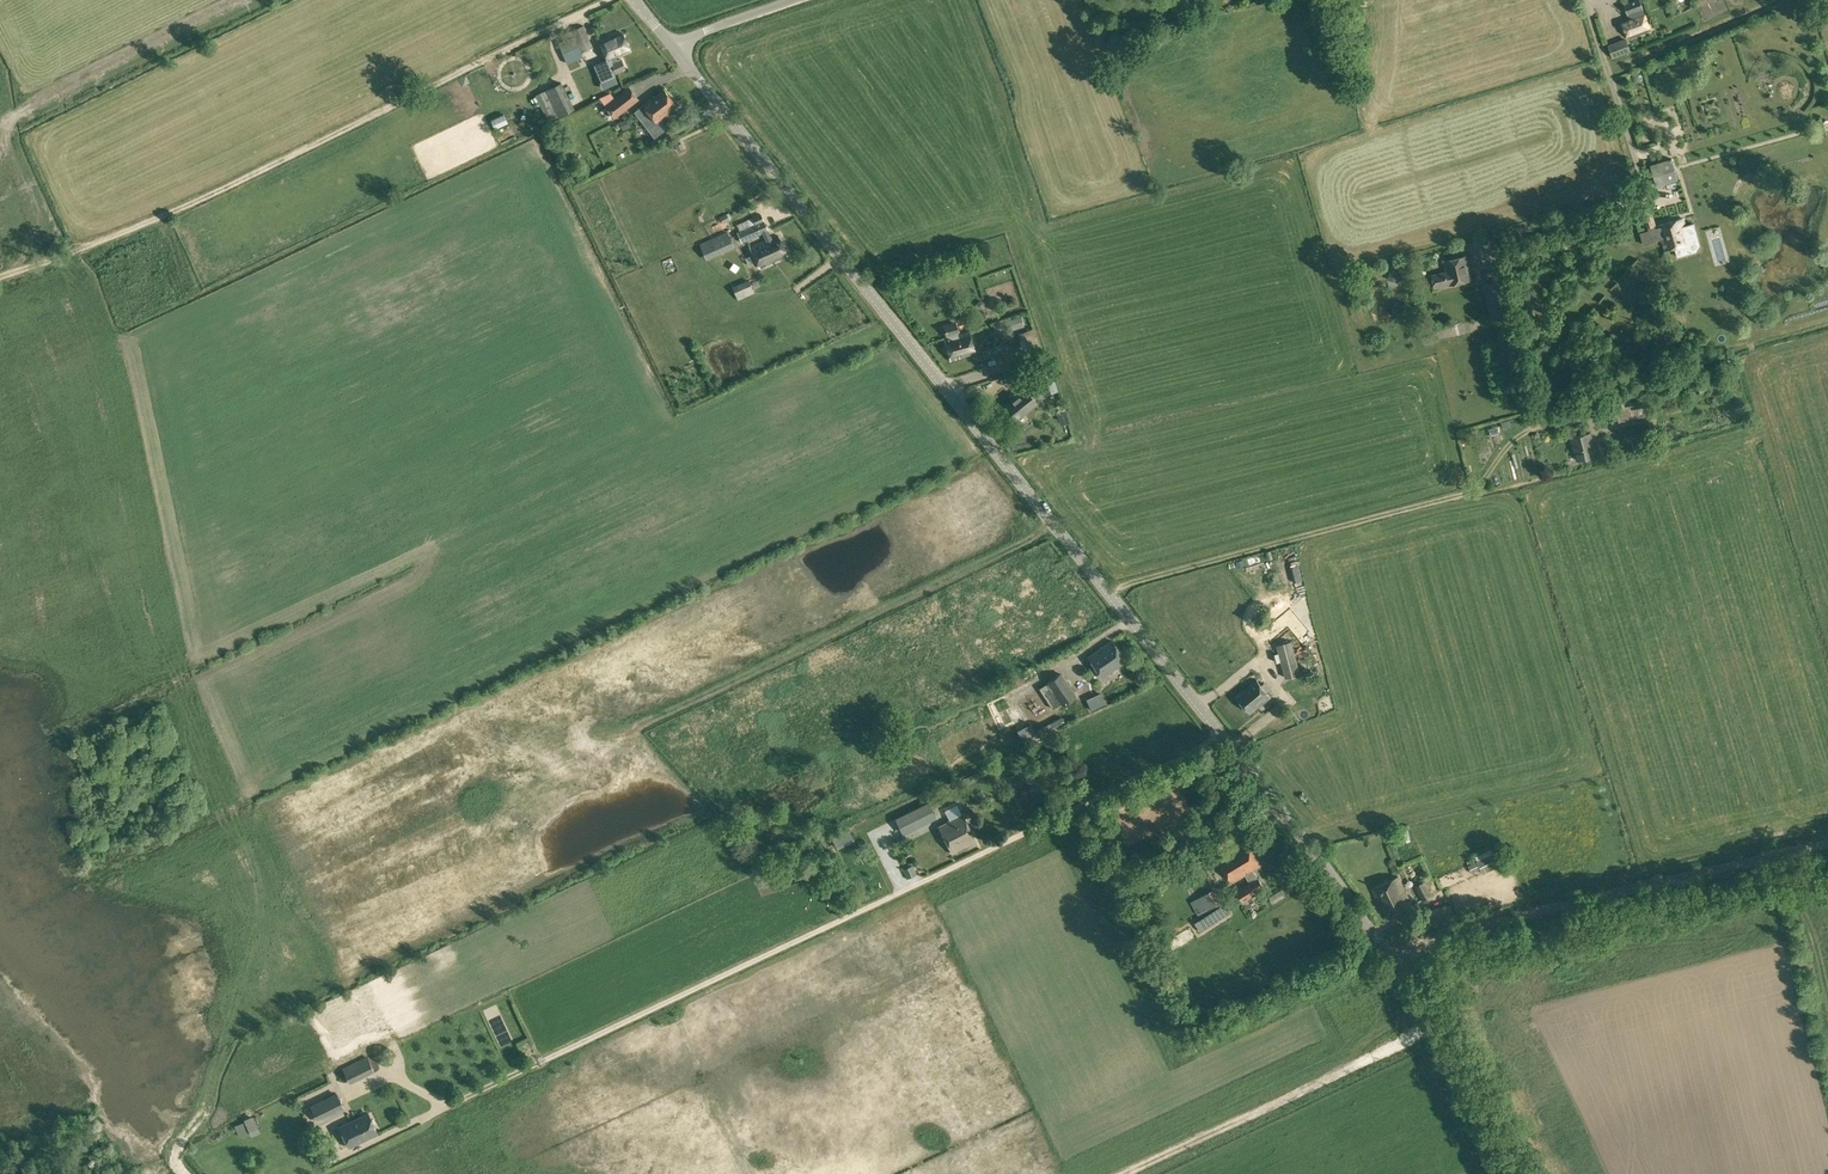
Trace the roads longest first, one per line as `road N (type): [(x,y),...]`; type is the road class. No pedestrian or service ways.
road 1 (tertiary): [(1391,959),(670,43)]
road 2 (track): [(609,0),(171,210),(0,279)]
road 3 (unclassified): [(1391,959),(1458,933),(1827,844)]
road 4 (track): [(221,0),(31,99),(13,118),(4,140),(39,228),(37,265)]
road 5 (track): [(1433,1027),(1123,1173)]
road 6 (tertiary): [(1506,1173),(1391,959)]
road 7 (unclassified): [(670,43),(794,0)]

